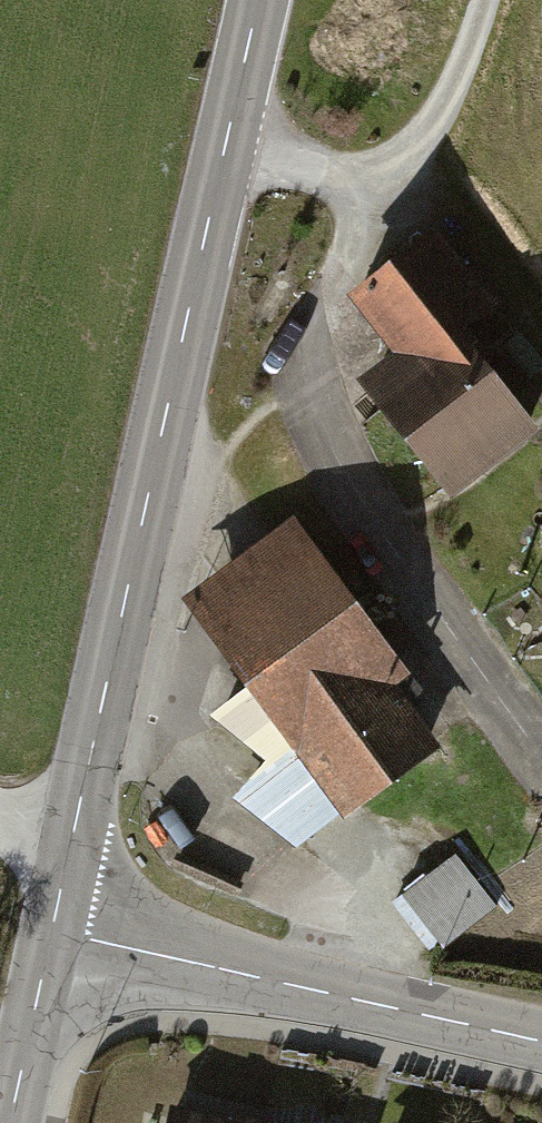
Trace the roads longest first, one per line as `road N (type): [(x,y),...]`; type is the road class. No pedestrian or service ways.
road 1 (tertiary): [(52,932),(152,439),(257,0)]
road 2 (tertiary): [(541,1035),(52,932)]
road 3 (track): [(483,0),(464,64),(426,131),(393,158),(353,168),(227,139)]
road 4 (tertiary): [(11,1122),(52,932)]

